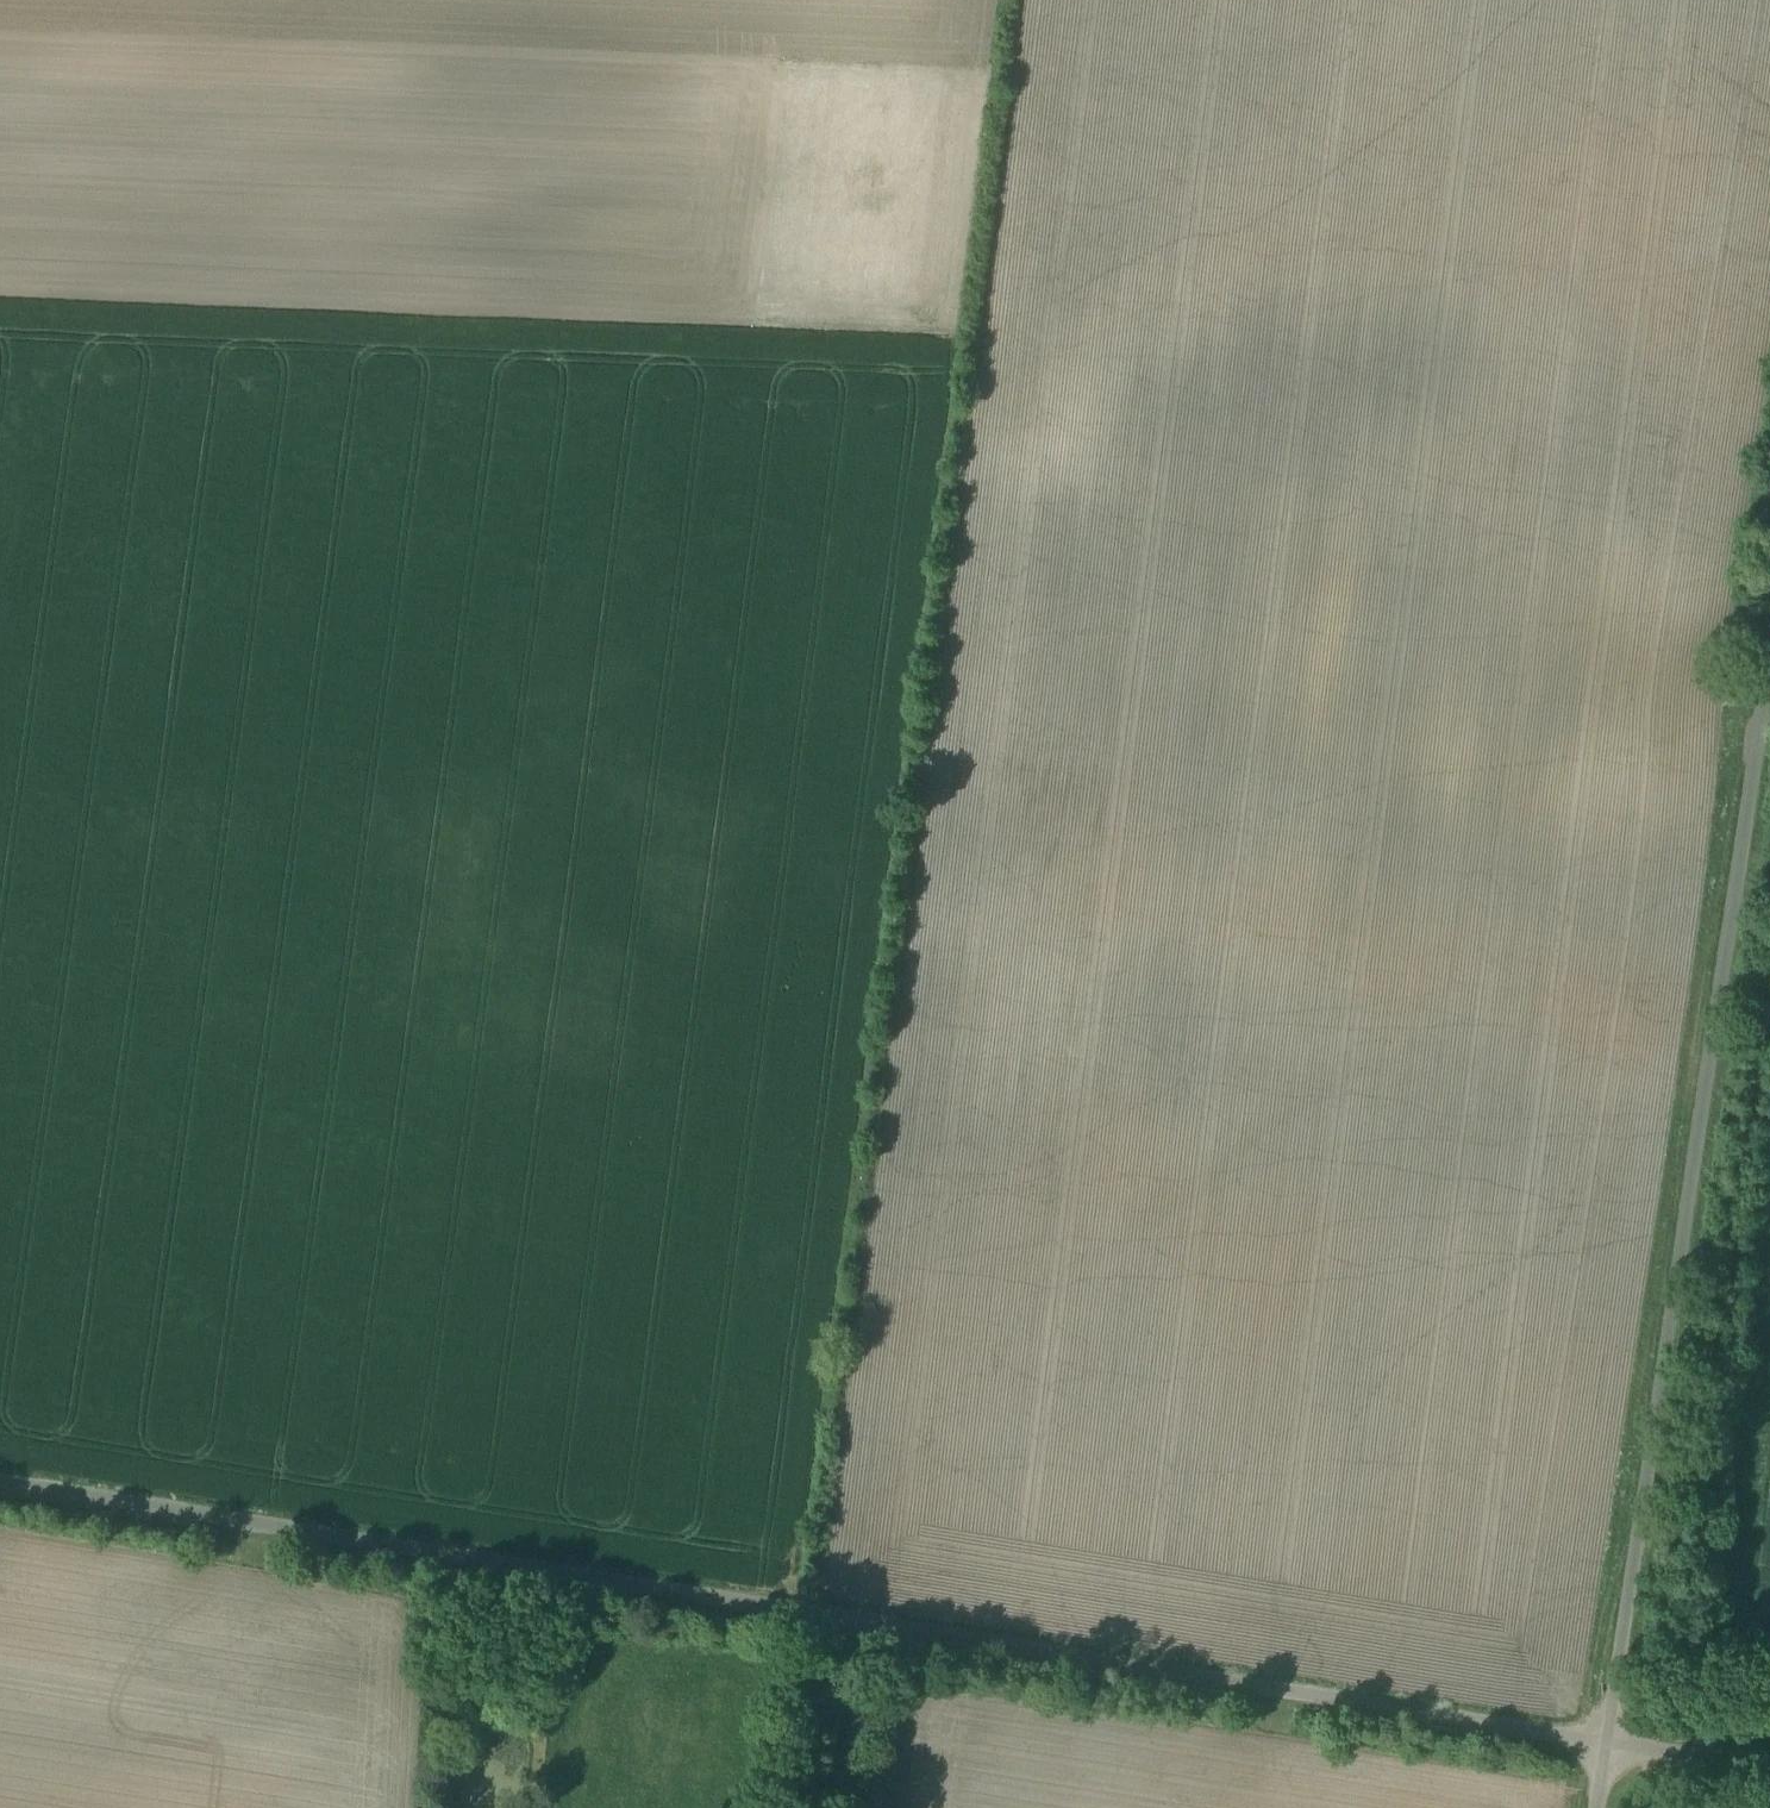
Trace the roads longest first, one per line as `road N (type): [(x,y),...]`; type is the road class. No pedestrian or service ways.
road 1 (unclassified): [(0,1491),(1608,1749)]
road 2 (unclassified): [(1769,668),(1608,1749)]
road 3 (unclassified): [(1769,1757),(1678,1760),(1608,1749)]

